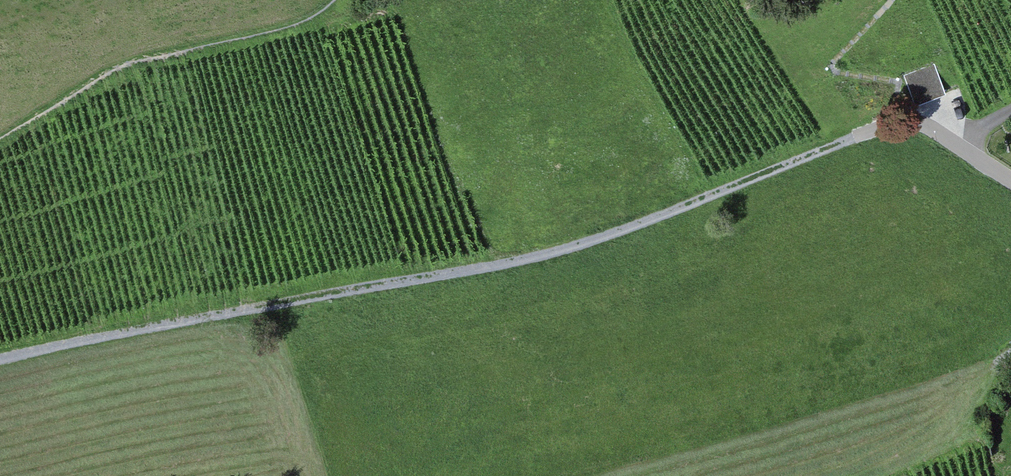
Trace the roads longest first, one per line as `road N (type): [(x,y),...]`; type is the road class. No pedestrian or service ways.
road 1 (track): [(913,120),(597,242),(190,318),(0,365)]
road 2 (track): [(0,137),(105,75),(222,39),(327,19),(338,0)]

